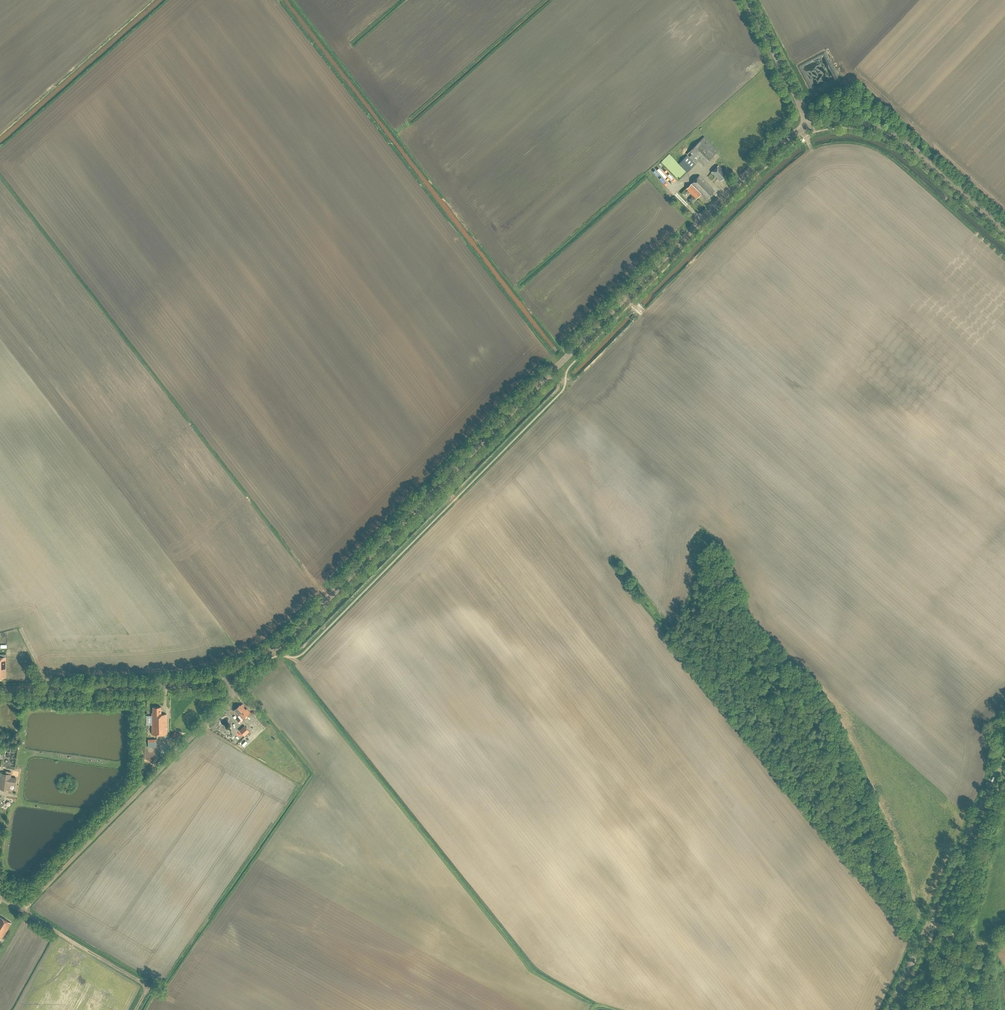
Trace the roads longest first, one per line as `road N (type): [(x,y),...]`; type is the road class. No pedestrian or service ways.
road 1 (tertiary): [(809,127),(698,221),(286,640),(226,675)]
road 2 (unclassified): [(22,910),(229,697),(226,675)]
road 3 (secondary): [(889,1009),(1004,760)]
road 4 (tertiary): [(1004,231),(885,130),(846,122),(809,127)]
road 5 (tertiary): [(0,689),(168,686),(226,675)]
road 6 (track): [(134,1009),(147,985),(22,910)]
road 7 (tertiary): [(809,127),(749,0)]

